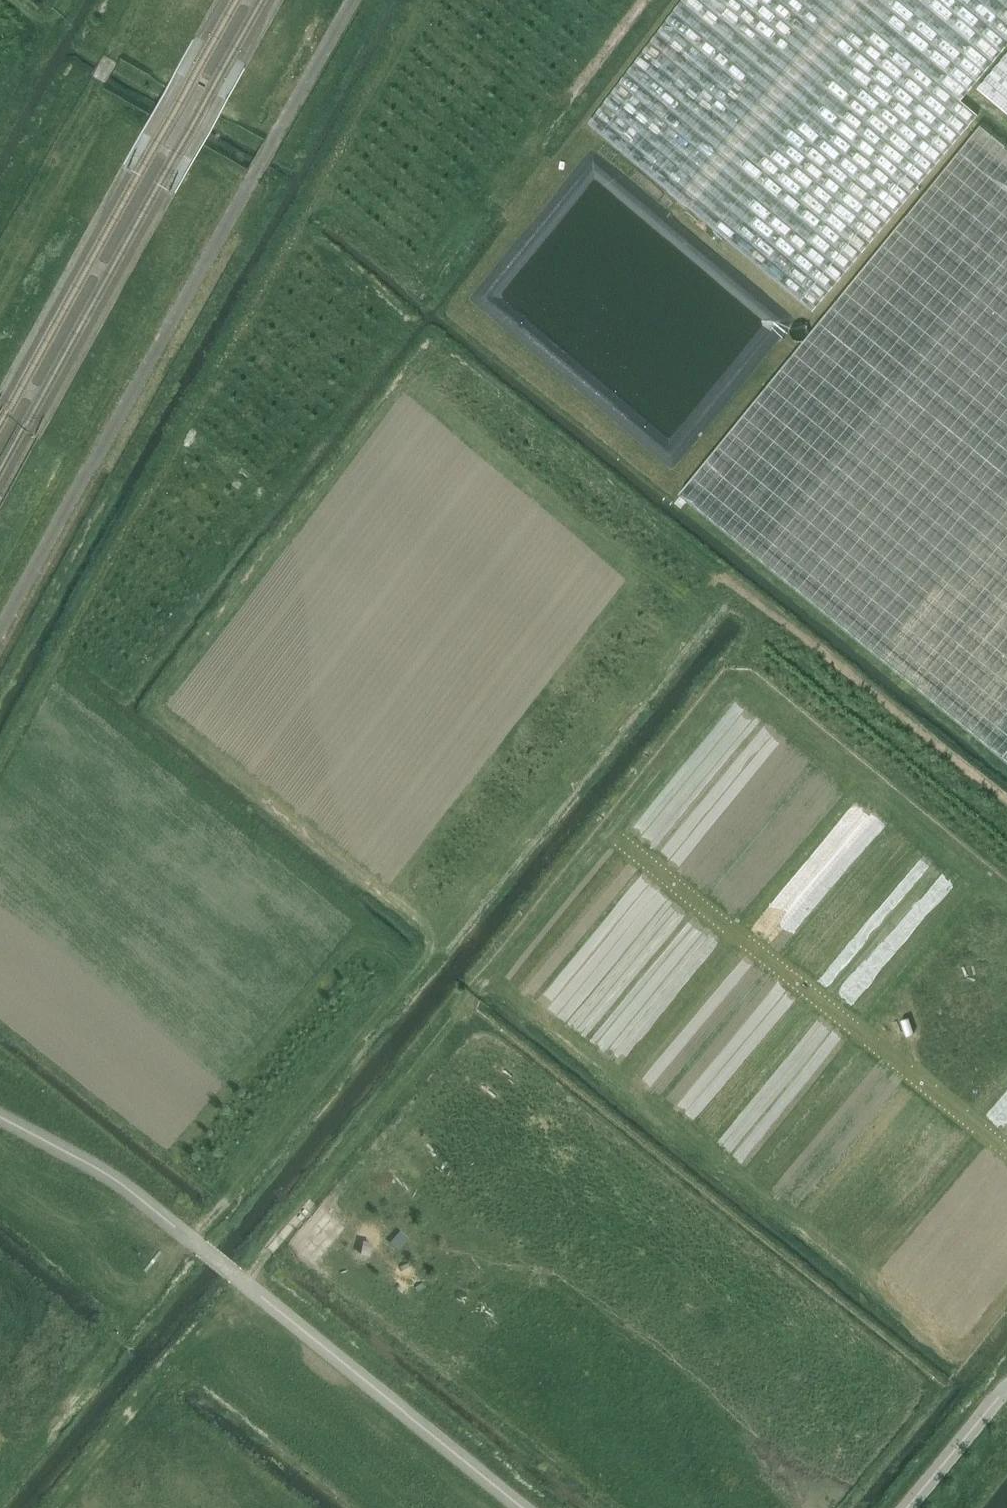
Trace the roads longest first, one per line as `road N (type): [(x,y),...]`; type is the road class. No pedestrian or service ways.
road 1 (track): [(143,0),(0,258)]

